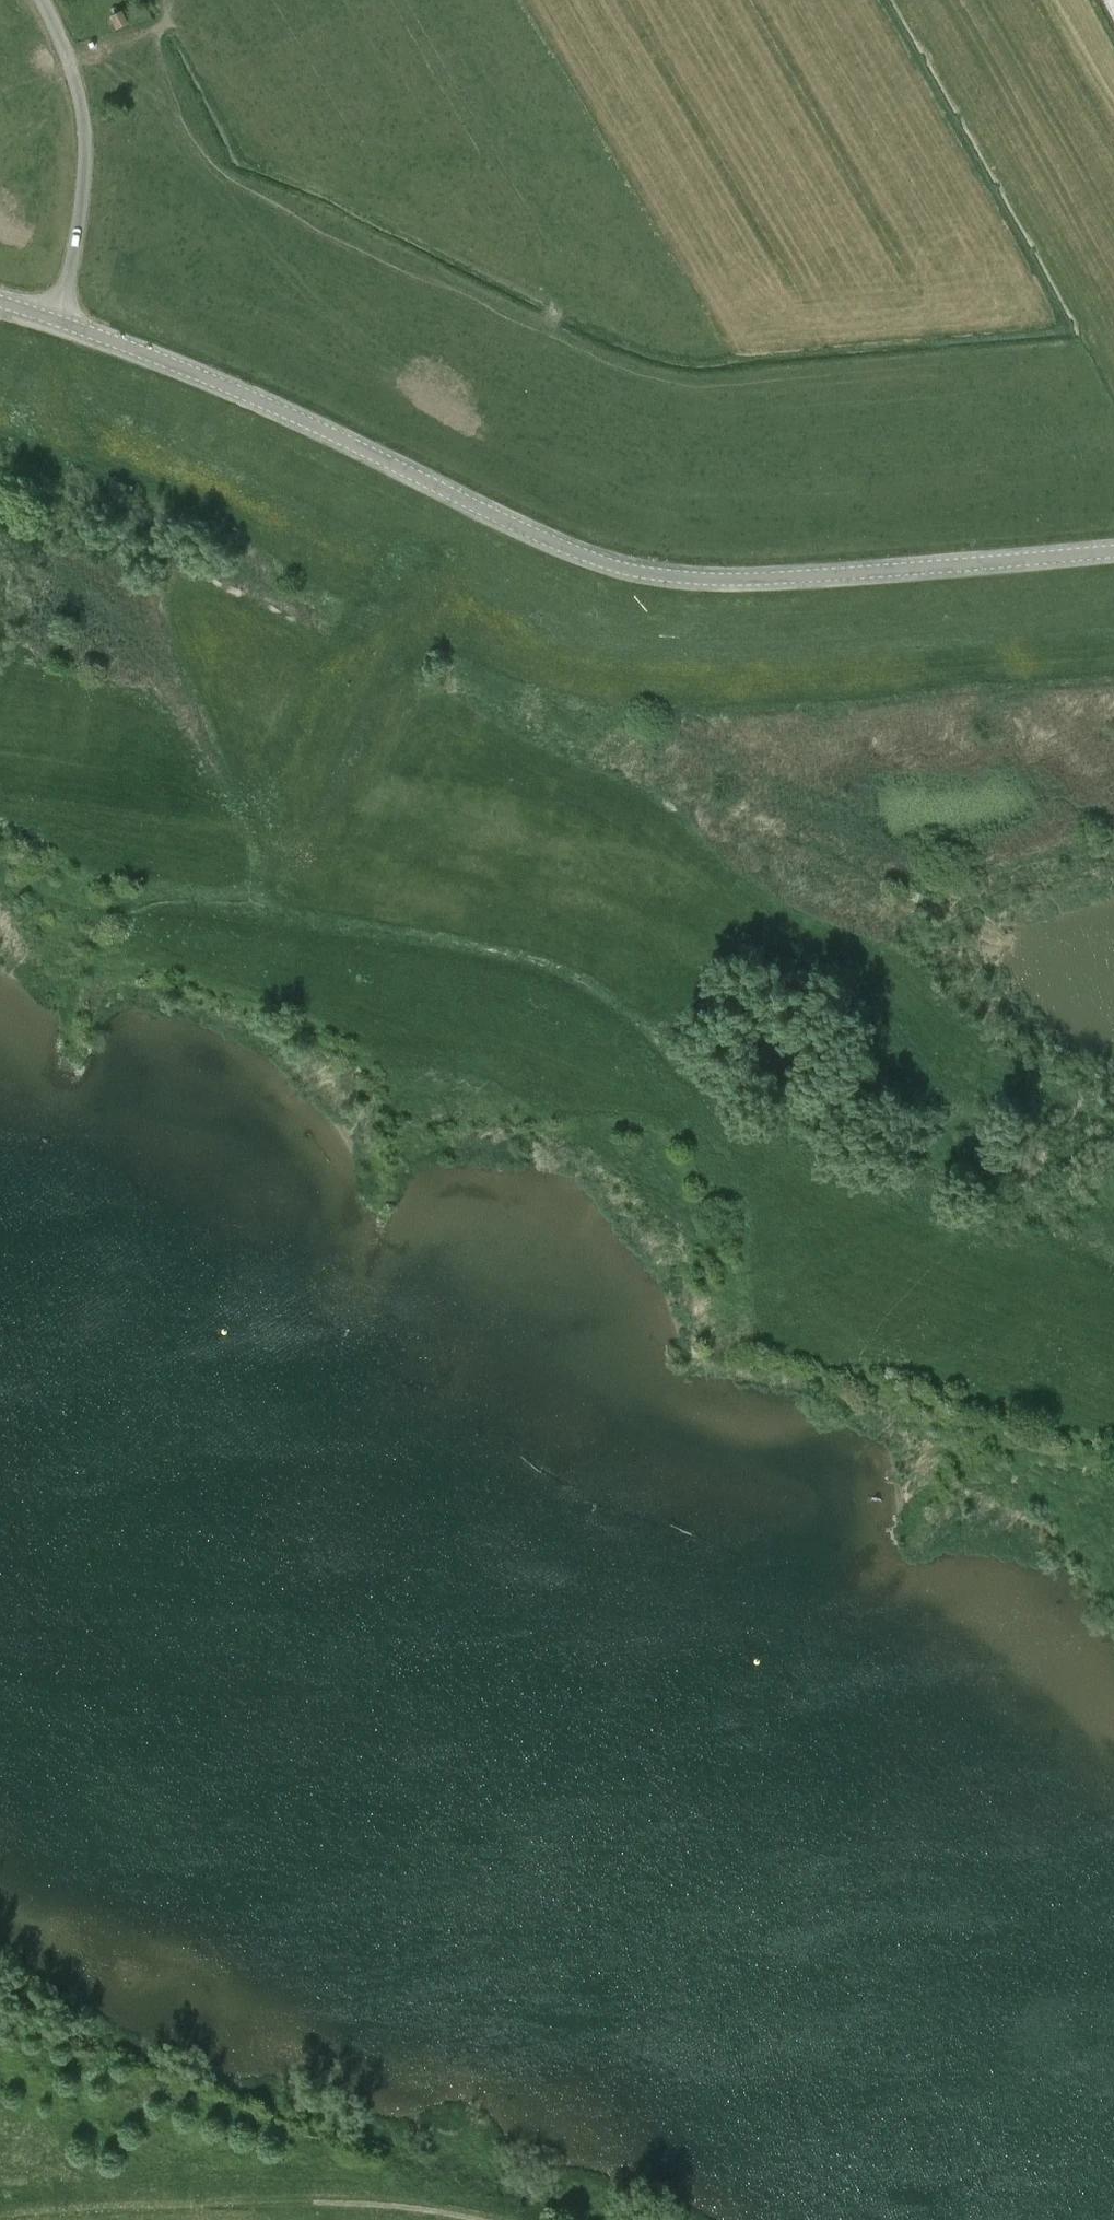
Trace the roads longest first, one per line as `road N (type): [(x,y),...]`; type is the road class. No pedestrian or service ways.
road 1 (tertiary): [(0,302),(112,340),(323,431),(605,567),(687,583),(800,582),(1113,555)]

